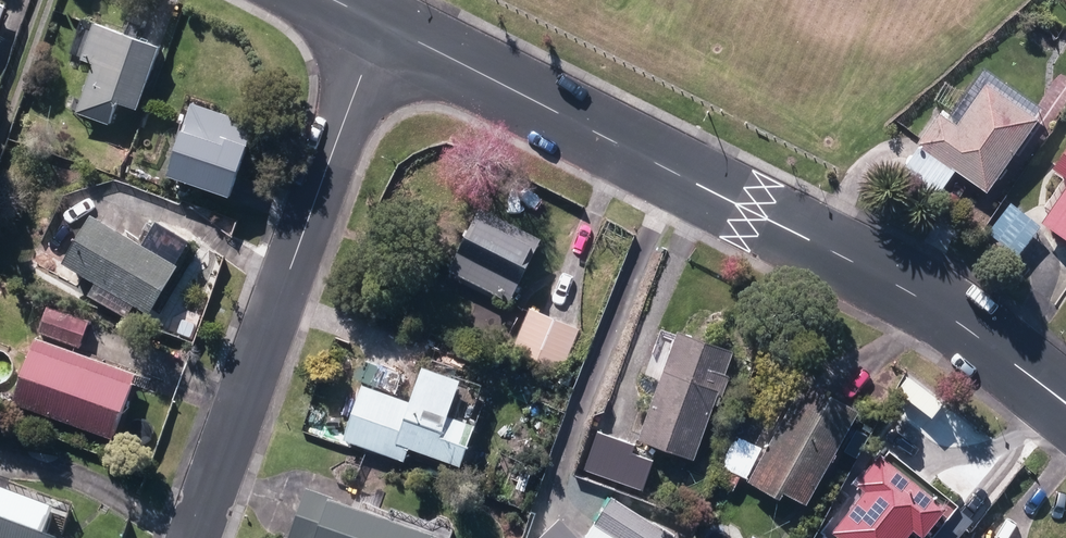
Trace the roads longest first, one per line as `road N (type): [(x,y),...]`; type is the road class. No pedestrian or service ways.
road 1 (residential): [(384,19),(859,263),(1003,352),(1065,401)]
road 2 (residential): [(384,19),(197,537)]

